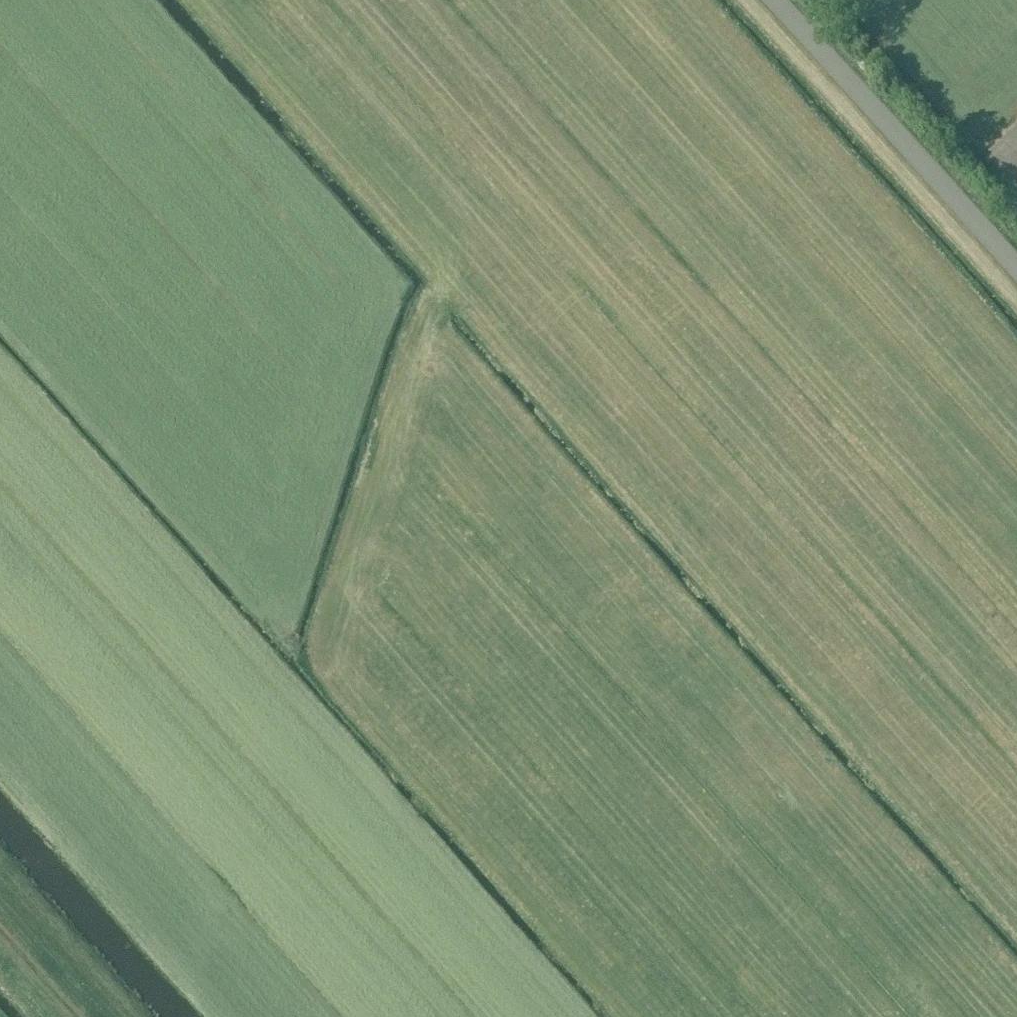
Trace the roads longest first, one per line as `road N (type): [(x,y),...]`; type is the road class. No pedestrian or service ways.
road 1 (unclassified): [(1016,270),(774,0)]

